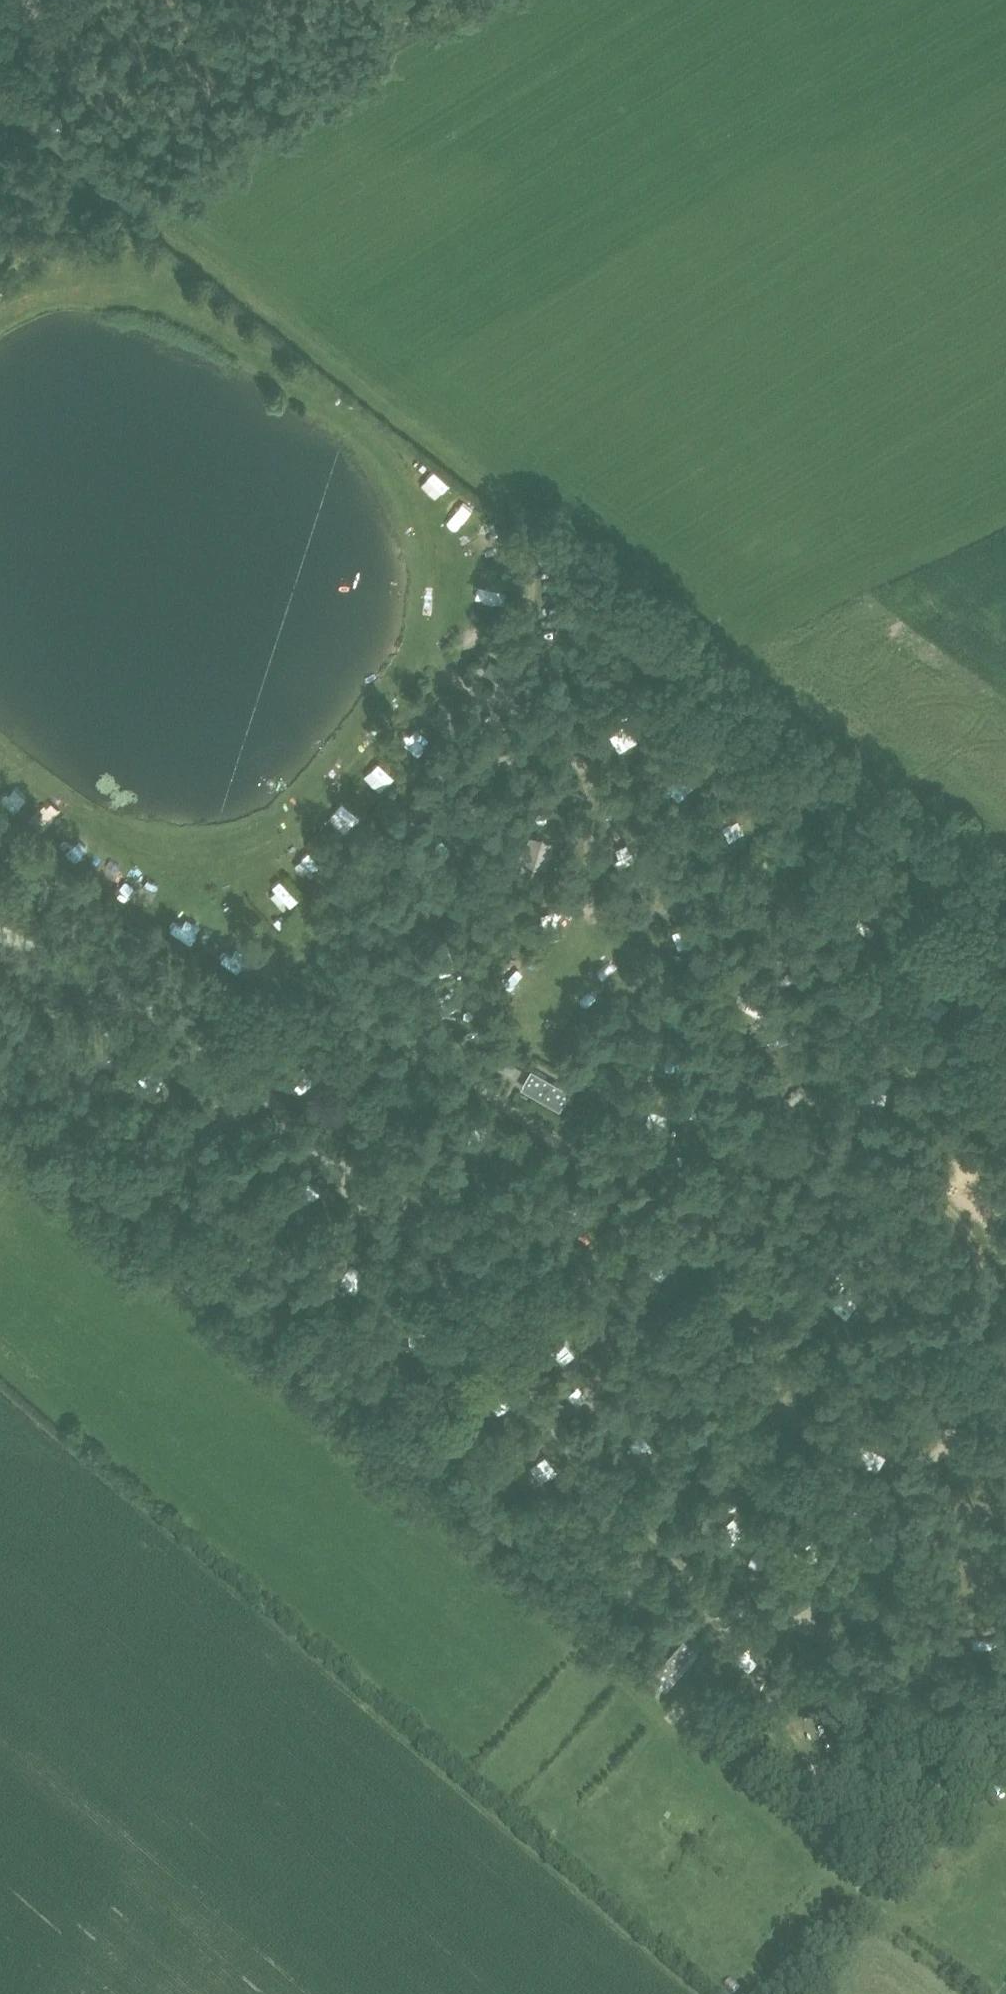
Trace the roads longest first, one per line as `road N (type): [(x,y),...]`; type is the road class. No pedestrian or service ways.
road 1 (track): [(0,1156),(667,1722),(726,1646),(718,1610)]
road 2 (track): [(842,1157),(608,1096),(568,1153)]
road 3 (track): [(408,1032),(290,974),(219,1063)]
road 4 (track): [(841,1023),(1005,1098)]
road 5 (track): [(1005,1705),(940,1784),(990,1817)]

